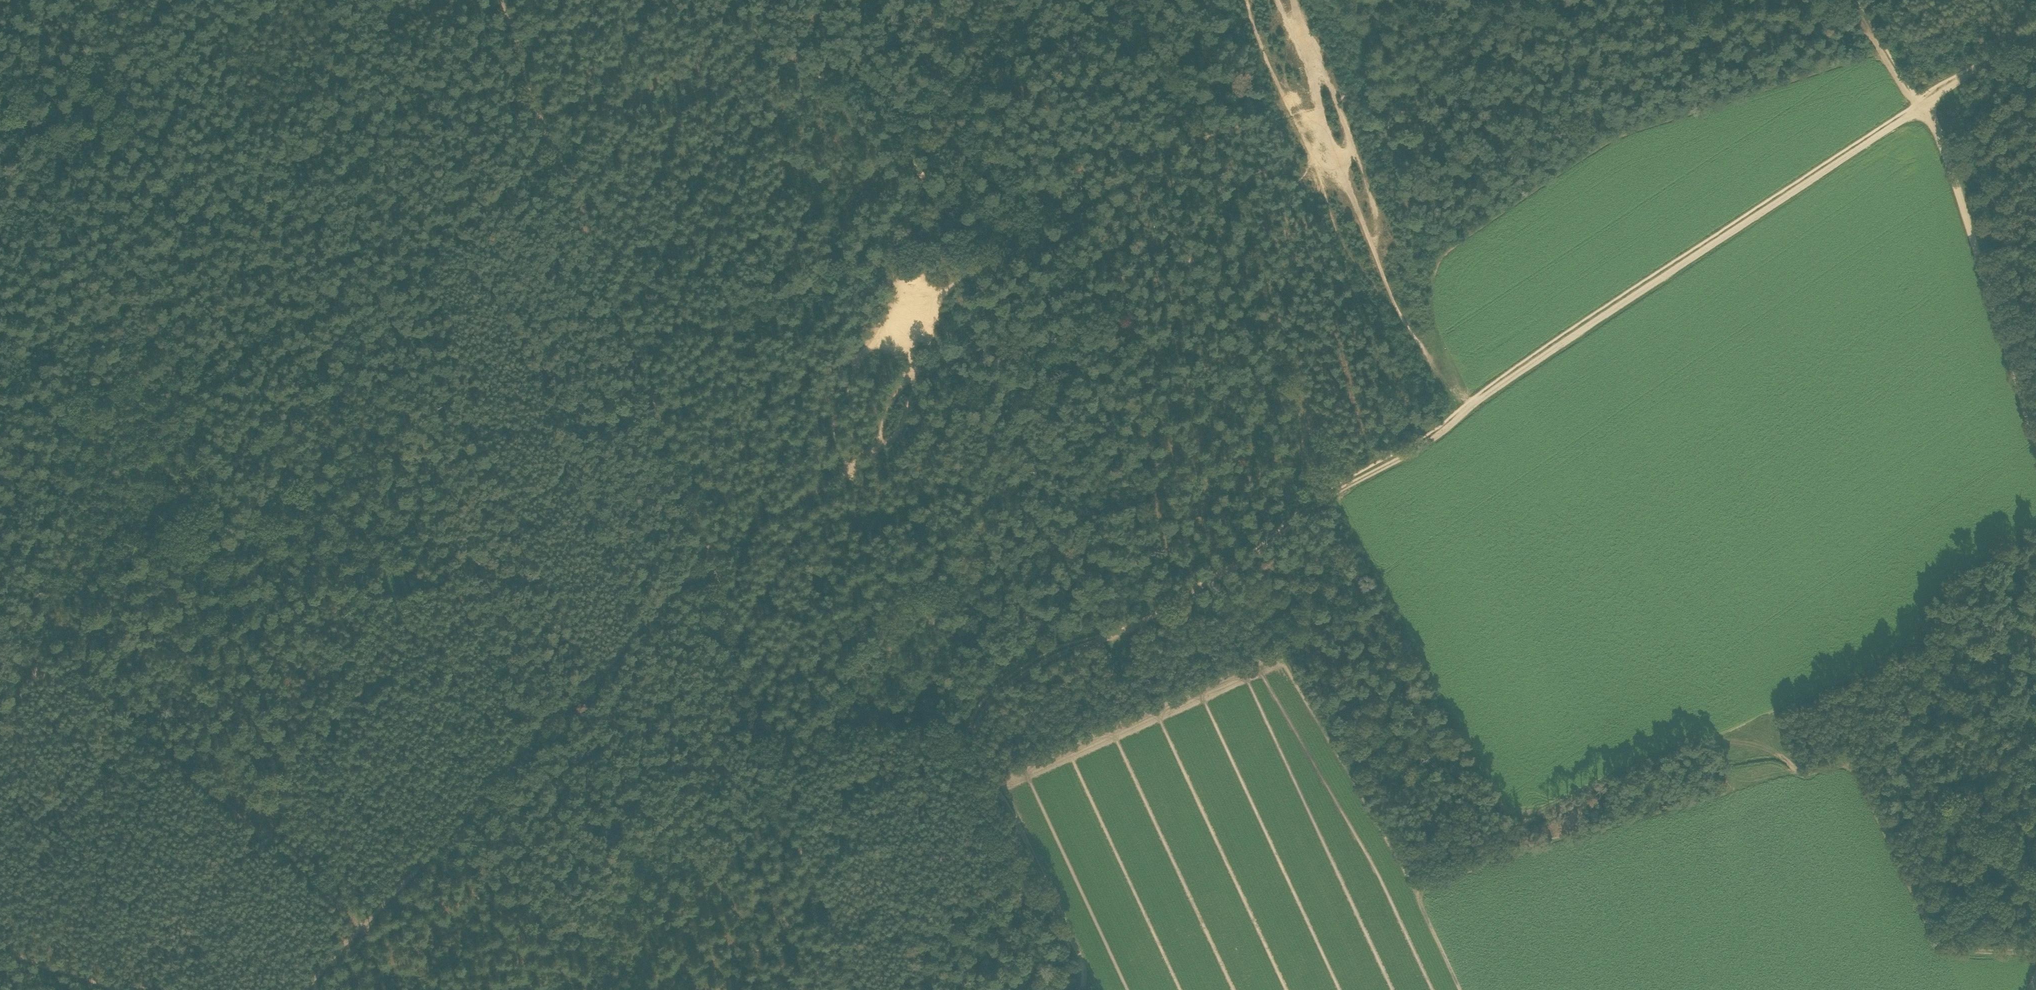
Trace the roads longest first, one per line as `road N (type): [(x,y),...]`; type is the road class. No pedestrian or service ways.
road 1 (track): [(975,733),(989,707),(1031,670),(1127,633),(1246,561),(1925,103)]
road 2 (track): [(715,560),(532,733),(433,859),(312,989)]
road 3 (track): [(1291,115),(1807,23),(1820,0)]
road 4 (track): [(1292,0),(1313,59),(1317,109),(1407,326),(1458,420)]
road 5 (track): [(41,663),(69,672),(141,743),(366,925)]
road 6 (track): [(975,733),(924,723),(829,742),(780,729),(750,680),(715,560)]
road 7 (track): [(1407,326),(1332,222),(1248,0)]
road 8 (track): [(2035,435),(1925,103)]
road 9 (track): [(975,733),(978,765),(1073,935),(1090,989)]
road 10 (track): [(649,377),(605,283),(561,155)]
road 11 (track): [(2035,873),(1999,803),(1984,797),(1963,793),(1894,832)]
road 12 (track): [(715,560),(649,377)]
road 13 (track): [(561,155),(506,0)]
road 14 (track): [(0,943),(129,989)]
road 15 (track): [(1925,103),(2035,41)]
road 16 (track): [(1925,103),(1855,0)]

